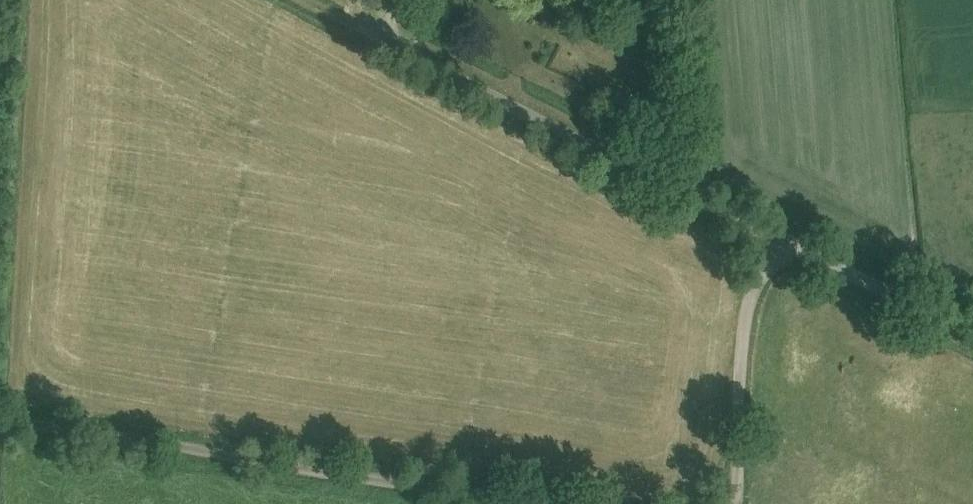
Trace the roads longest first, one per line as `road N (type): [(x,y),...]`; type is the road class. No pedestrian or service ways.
road 1 (unclassified): [(972,331),(792,246),(364,22)]
road 2 (track): [(540,503),(0,414)]
road 3 (track): [(792,246),(753,299),(731,503)]

